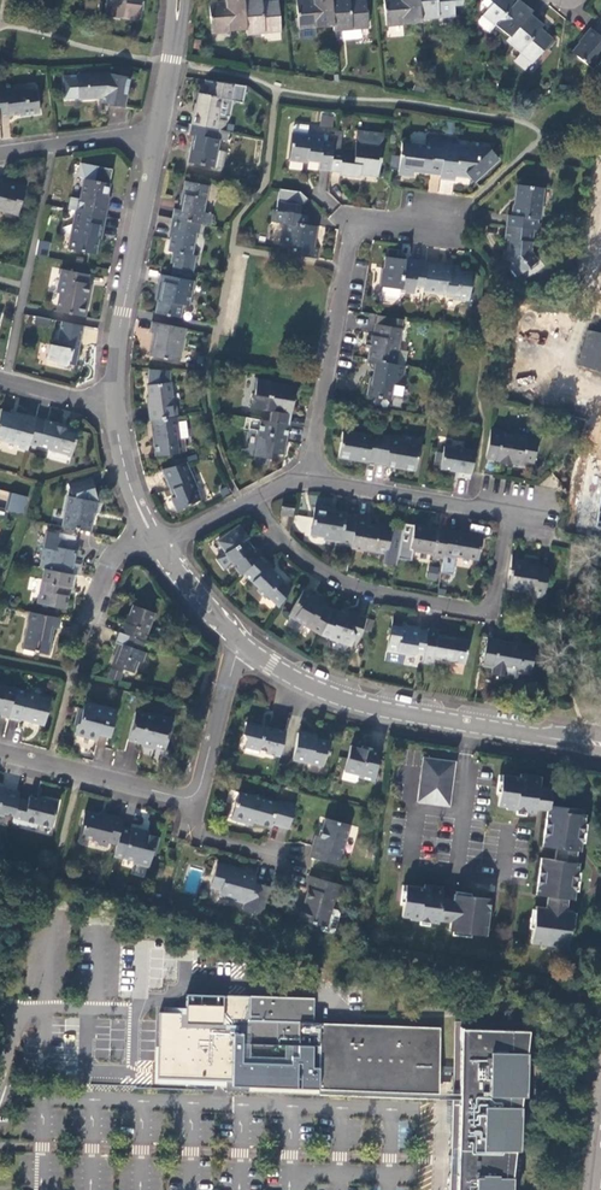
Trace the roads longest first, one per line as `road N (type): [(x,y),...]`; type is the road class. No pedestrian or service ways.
road 1 (residential): [(252,499),(290,547),(344,582),(479,610),(491,606),(510,514),(312,478)]
road 2 (tertiary): [(241,644),(355,702),(600,747)]
road 3 (residential): [(436,223),(413,220),(354,235),(312,478)]
road 4 (tertiary): [(157,141),(124,311),(117,402)]
road 5 (residential): [(0,751),(196,800)]
road 6 (residential): [(196,800),(241,644)]
road 7 (residential): [(157,141),(132,136),(0,154)]
road 8 (tertiary): [(173,0),(176,30),(157,141)]
road 9 (tertiary): [(117,402),(125,468),(152,532)]
road 10 (tertiary): [(159,546),(241,644)]

